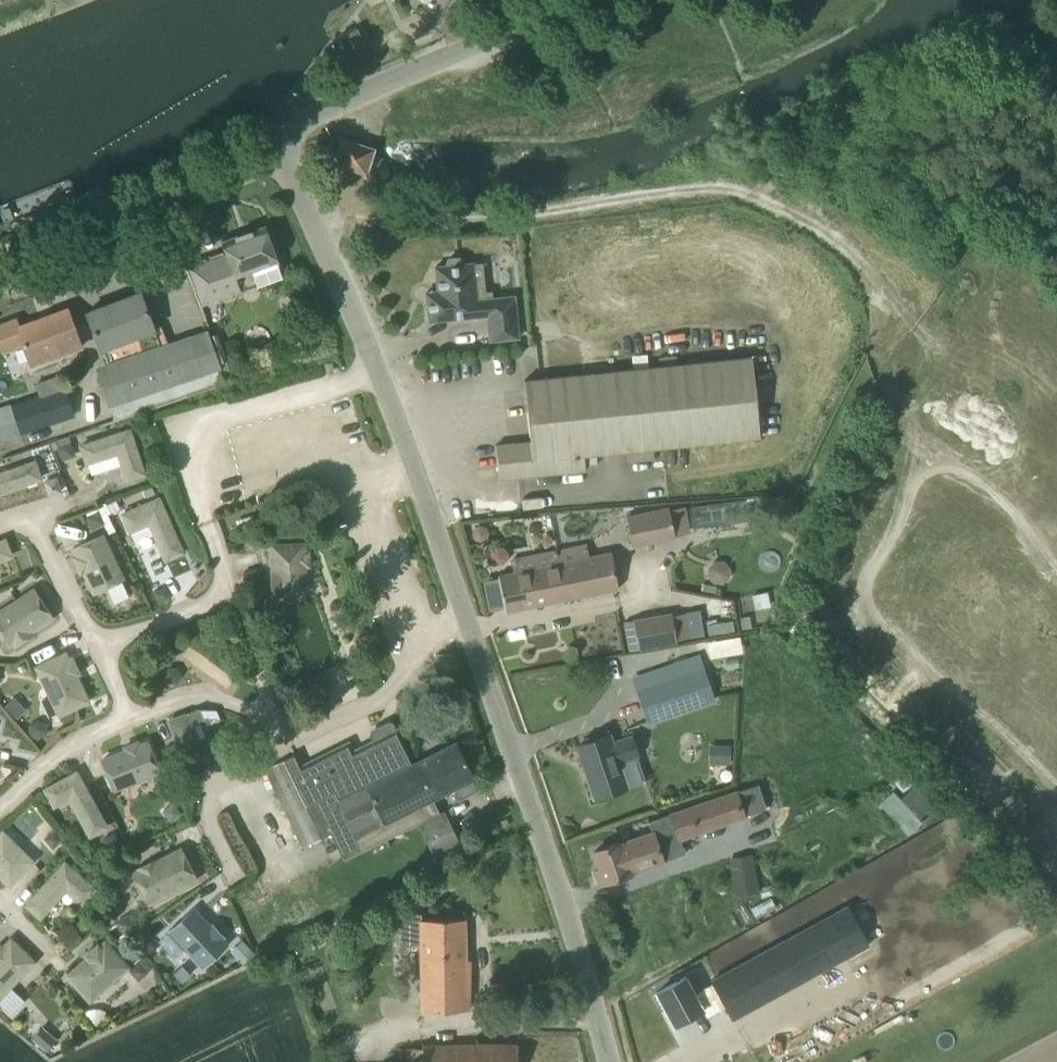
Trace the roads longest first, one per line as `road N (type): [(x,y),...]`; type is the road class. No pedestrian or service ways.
road 1 (unclassified): [(611,1061),(542,821),(329,231)]
road 2 (unclassified): [(888,330),(873,277),(837,244),(725,186),(329,231)]
road 3 (unclassified): [(280,148),(314,110),(573,0)]
road 4 (unclassified): [(0,256),(280,148)]

